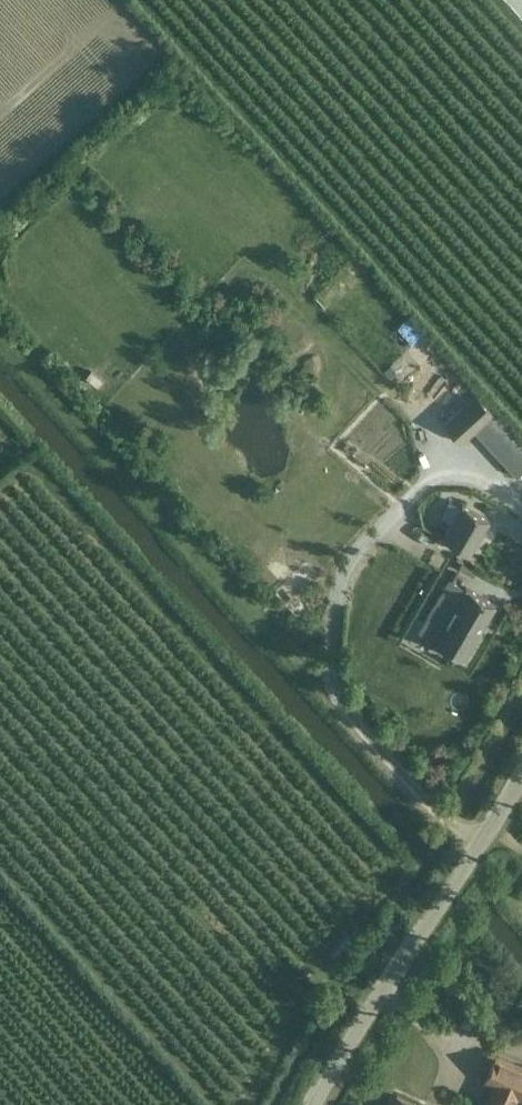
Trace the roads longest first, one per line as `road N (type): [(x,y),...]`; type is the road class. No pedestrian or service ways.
road 1 (unclassified): [(317,1104),(358,1022),(521,780)]

